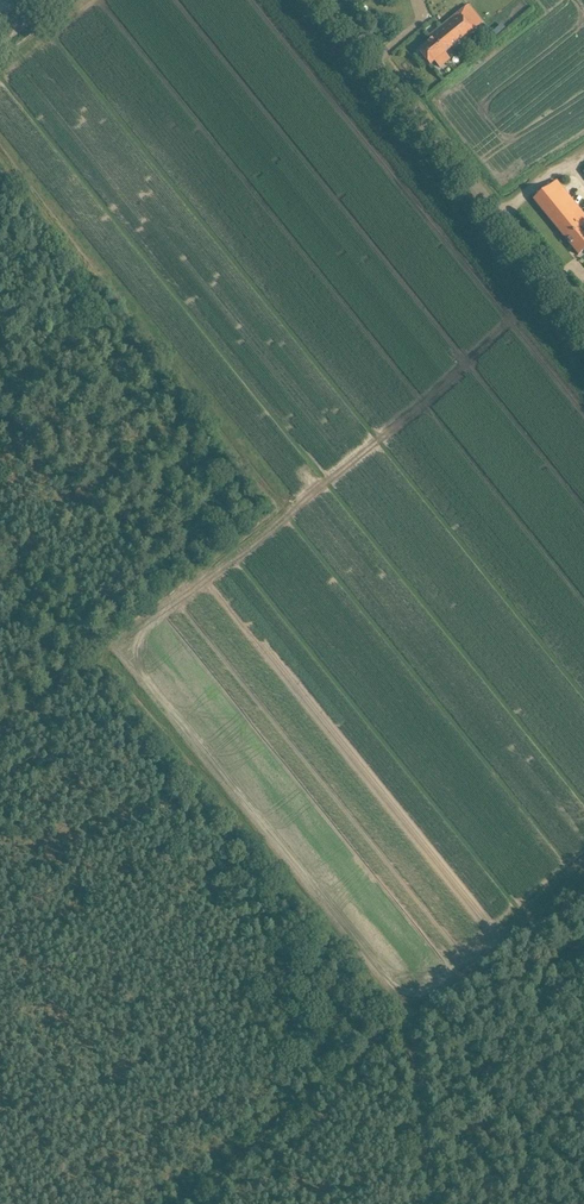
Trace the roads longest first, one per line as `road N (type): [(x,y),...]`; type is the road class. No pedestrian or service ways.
road 1 (track): [(0,733),(86,664),(100,662),(407,1028),(431,1203)]
road 2 (track): [(583,883),(183,1203)]
road 3 (tertiary): [(583,314),(328,0)]

